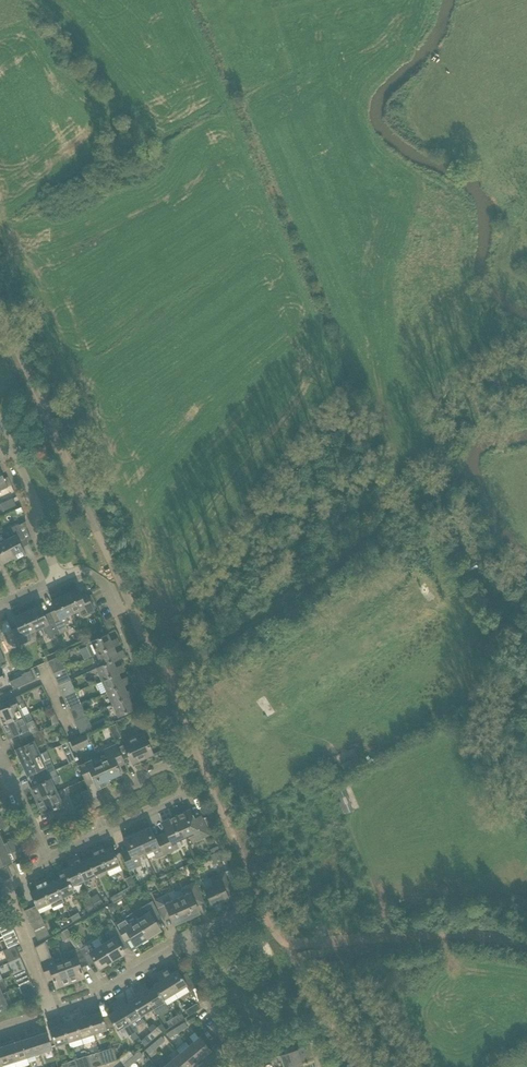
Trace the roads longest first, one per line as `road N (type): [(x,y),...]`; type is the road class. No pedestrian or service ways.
road 1 (track): [(160,675),(440,478)]
road 2 (residential): [(46,859),(188,793),(171,762),(90,806)]
road 3 (residential): [(50,1012),(8,885),(46,859)]
road 4 (residential): [(160,675),(103,583),(81,570),(58,580)]
road 5 (residential): [(50,1012),(103,996),(187,940)]
road 6 (residential): [(58,580),(15,454),(0,451)]
road 7 (residential): [(222,1053),(237,1040),(212,1010),(209,980),(187,940)]

